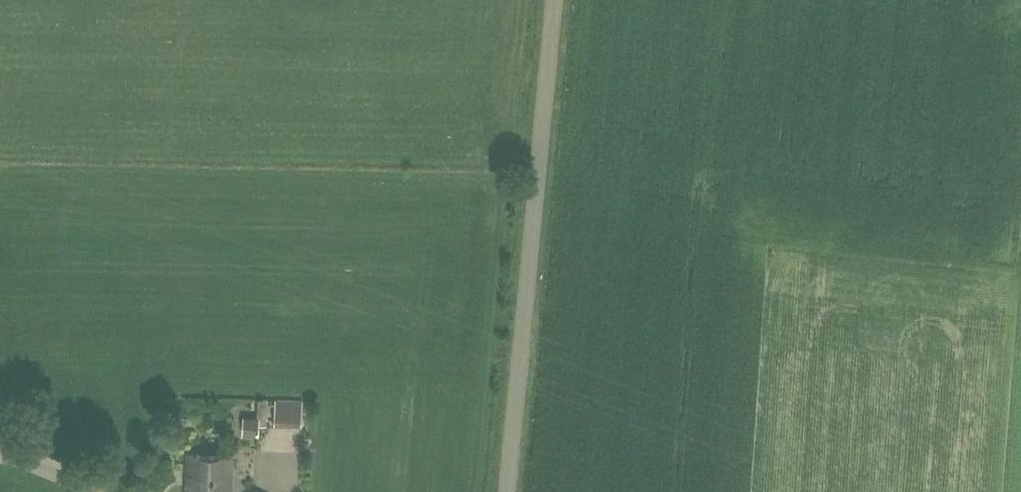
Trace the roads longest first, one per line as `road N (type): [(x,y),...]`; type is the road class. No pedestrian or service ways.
road 1 (unclassified): [(507,491),(556,0)]

